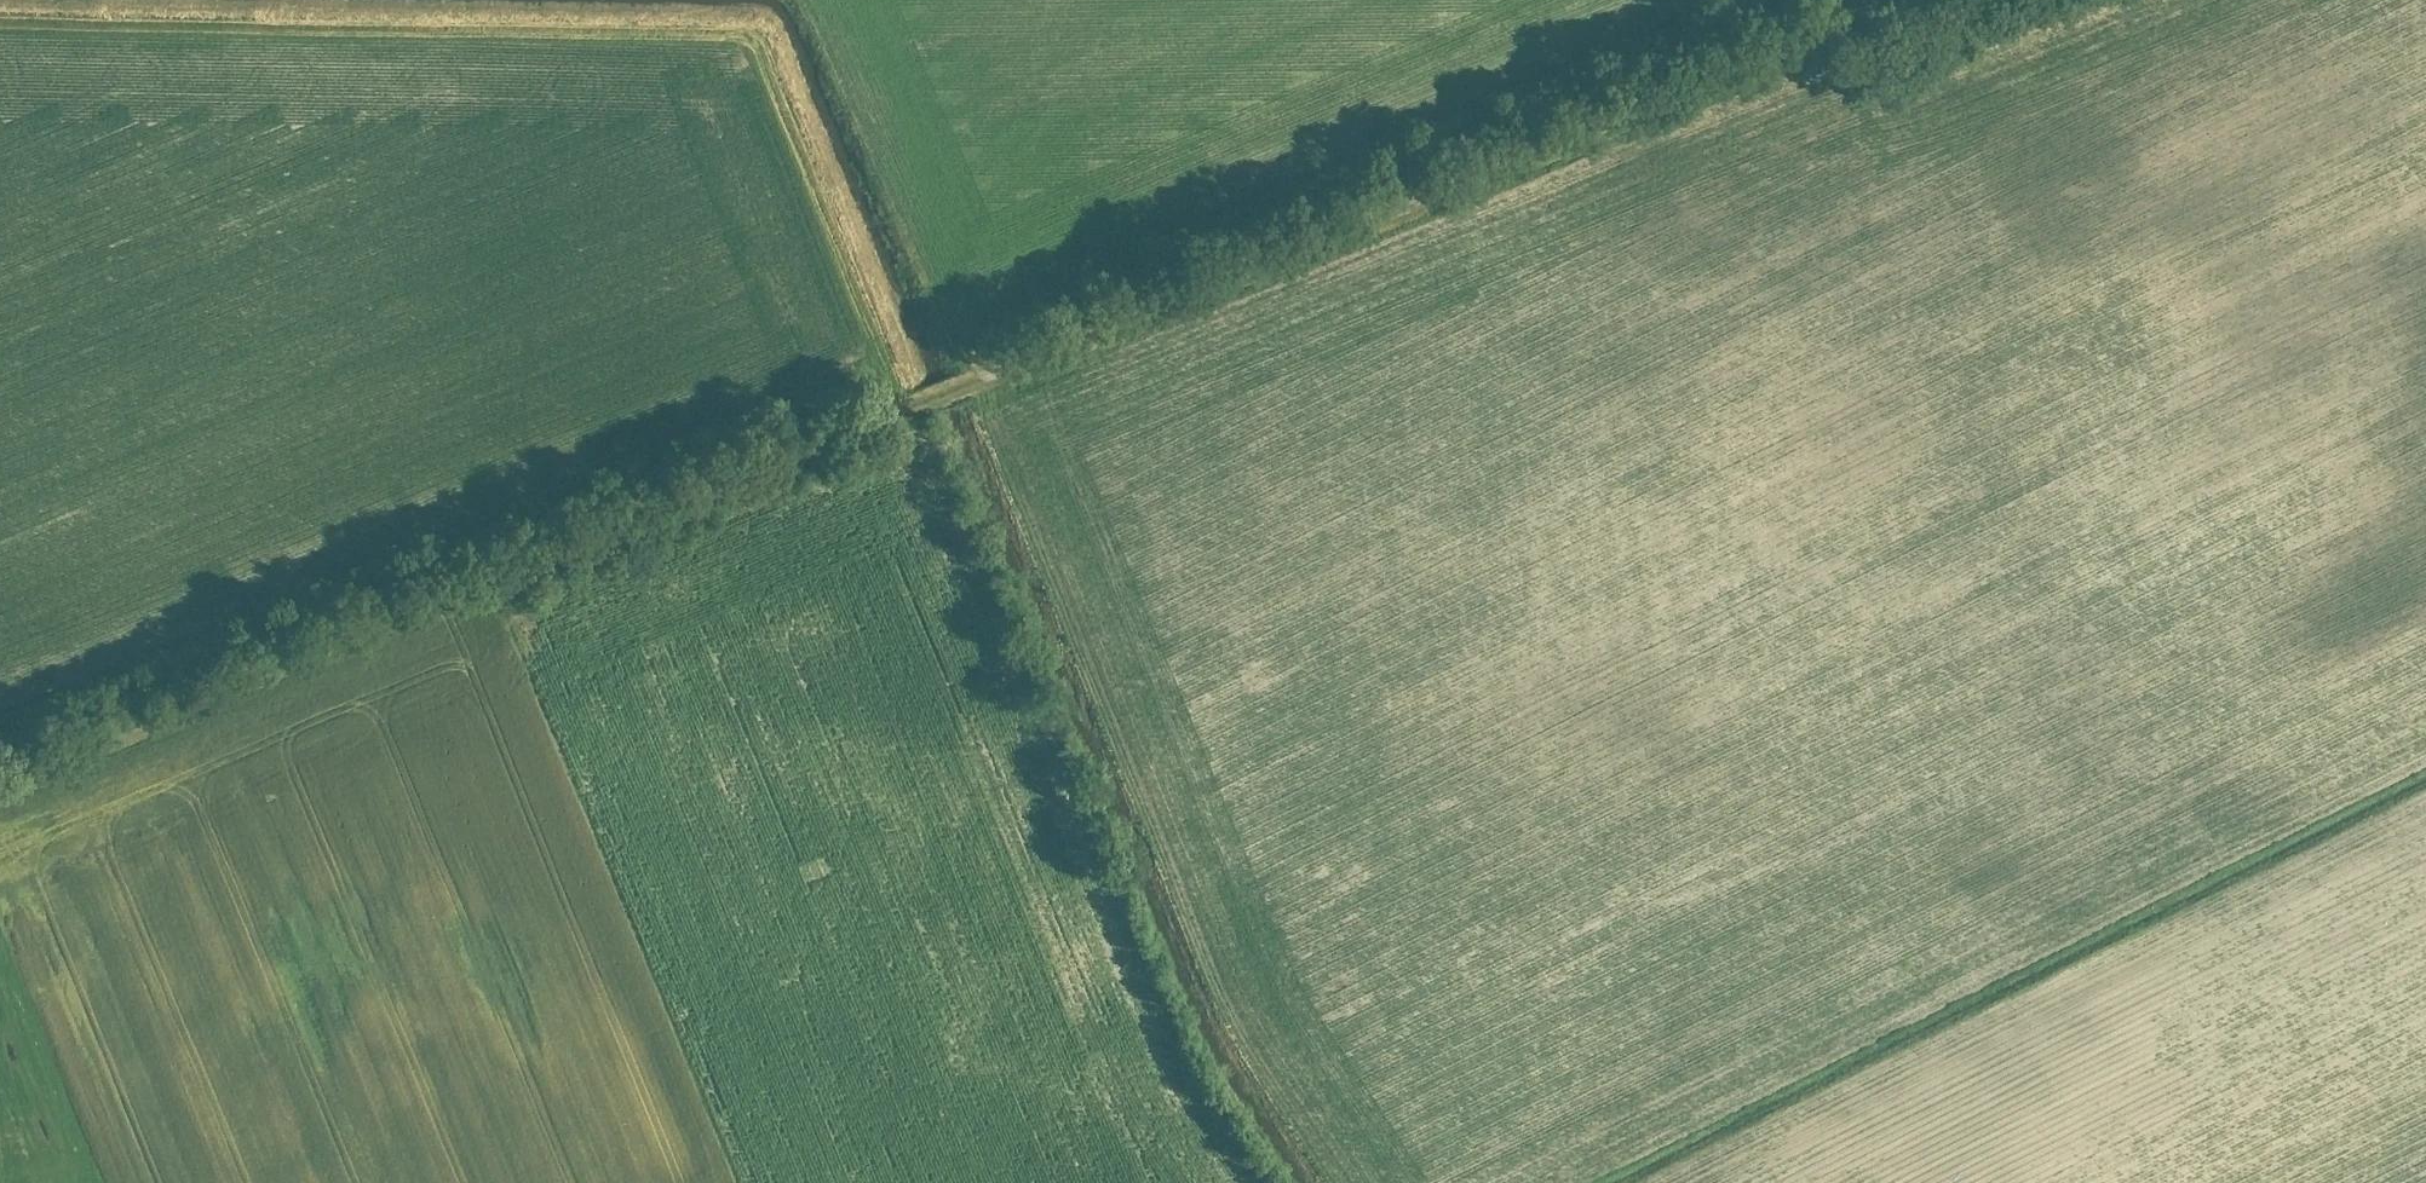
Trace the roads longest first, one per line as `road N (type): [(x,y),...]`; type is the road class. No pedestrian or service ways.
road 1 (track): [(1915,0),(0,783)]

